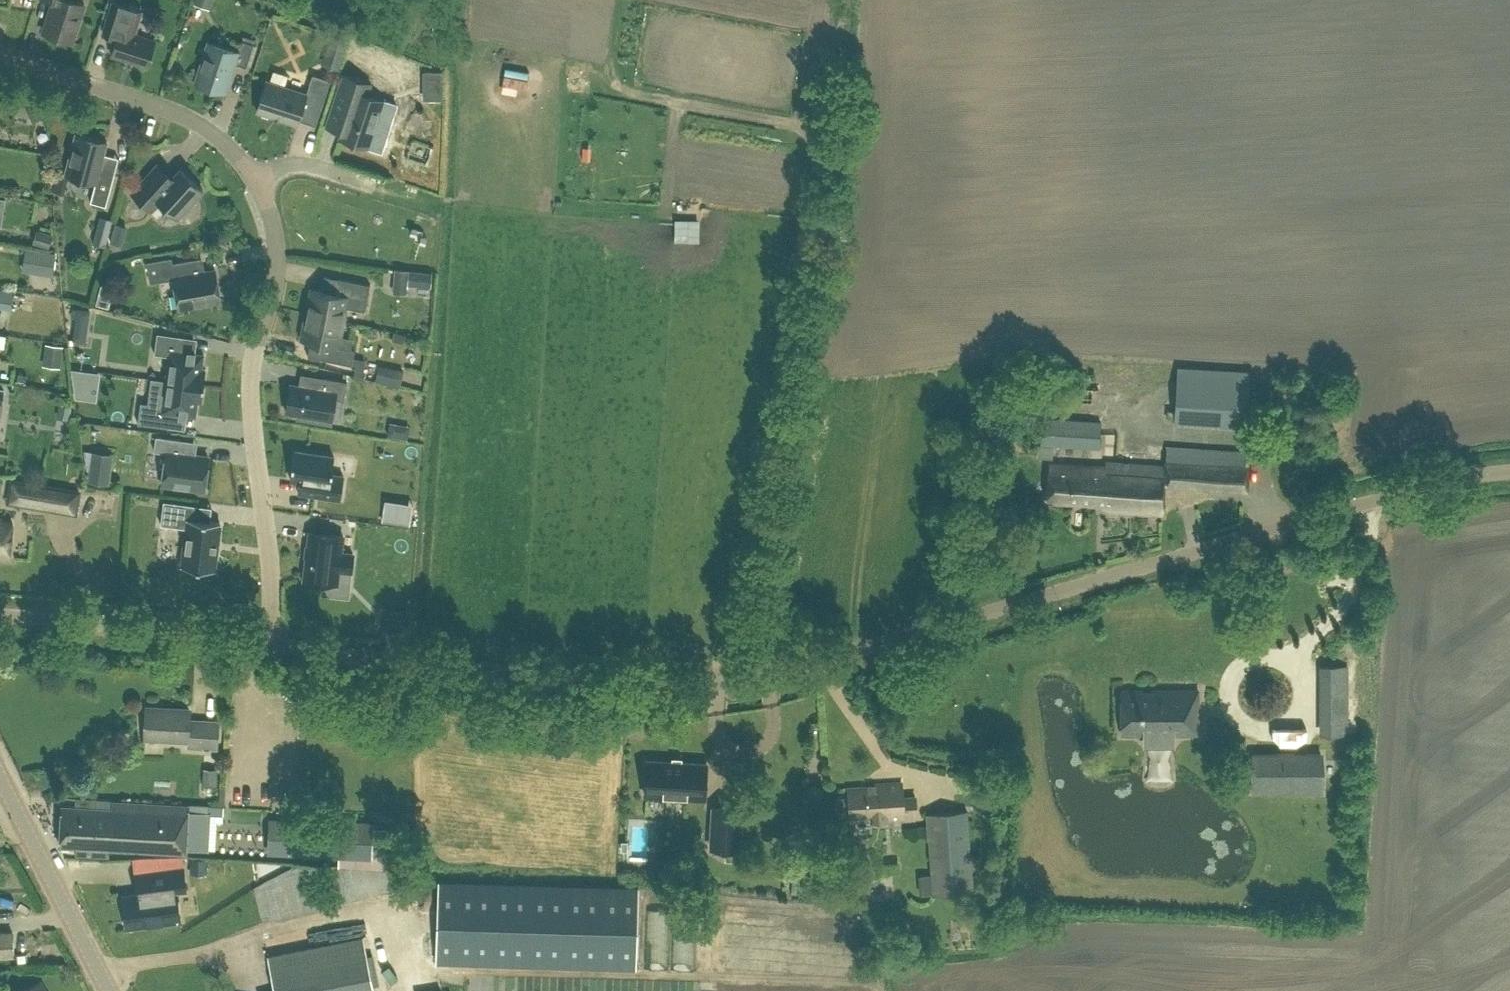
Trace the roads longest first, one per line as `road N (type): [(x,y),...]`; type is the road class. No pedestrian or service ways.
road 1 (unclassified): [(266,644),(632,687),(723,684),(1428,483),(1509,469)]
road 2 (residential): [(266,644),(272,587),(252,377),(275,256),(255,179)]
road 3 (residential): [(255,179),(204,124),(0,55)]
road 4 (unclassified): [(0,613),(266,644)]
road 5 (tertiary): [(106,990),(0,773)]
road 6 (residential): [(371,184),(297,164),(255,179)]

